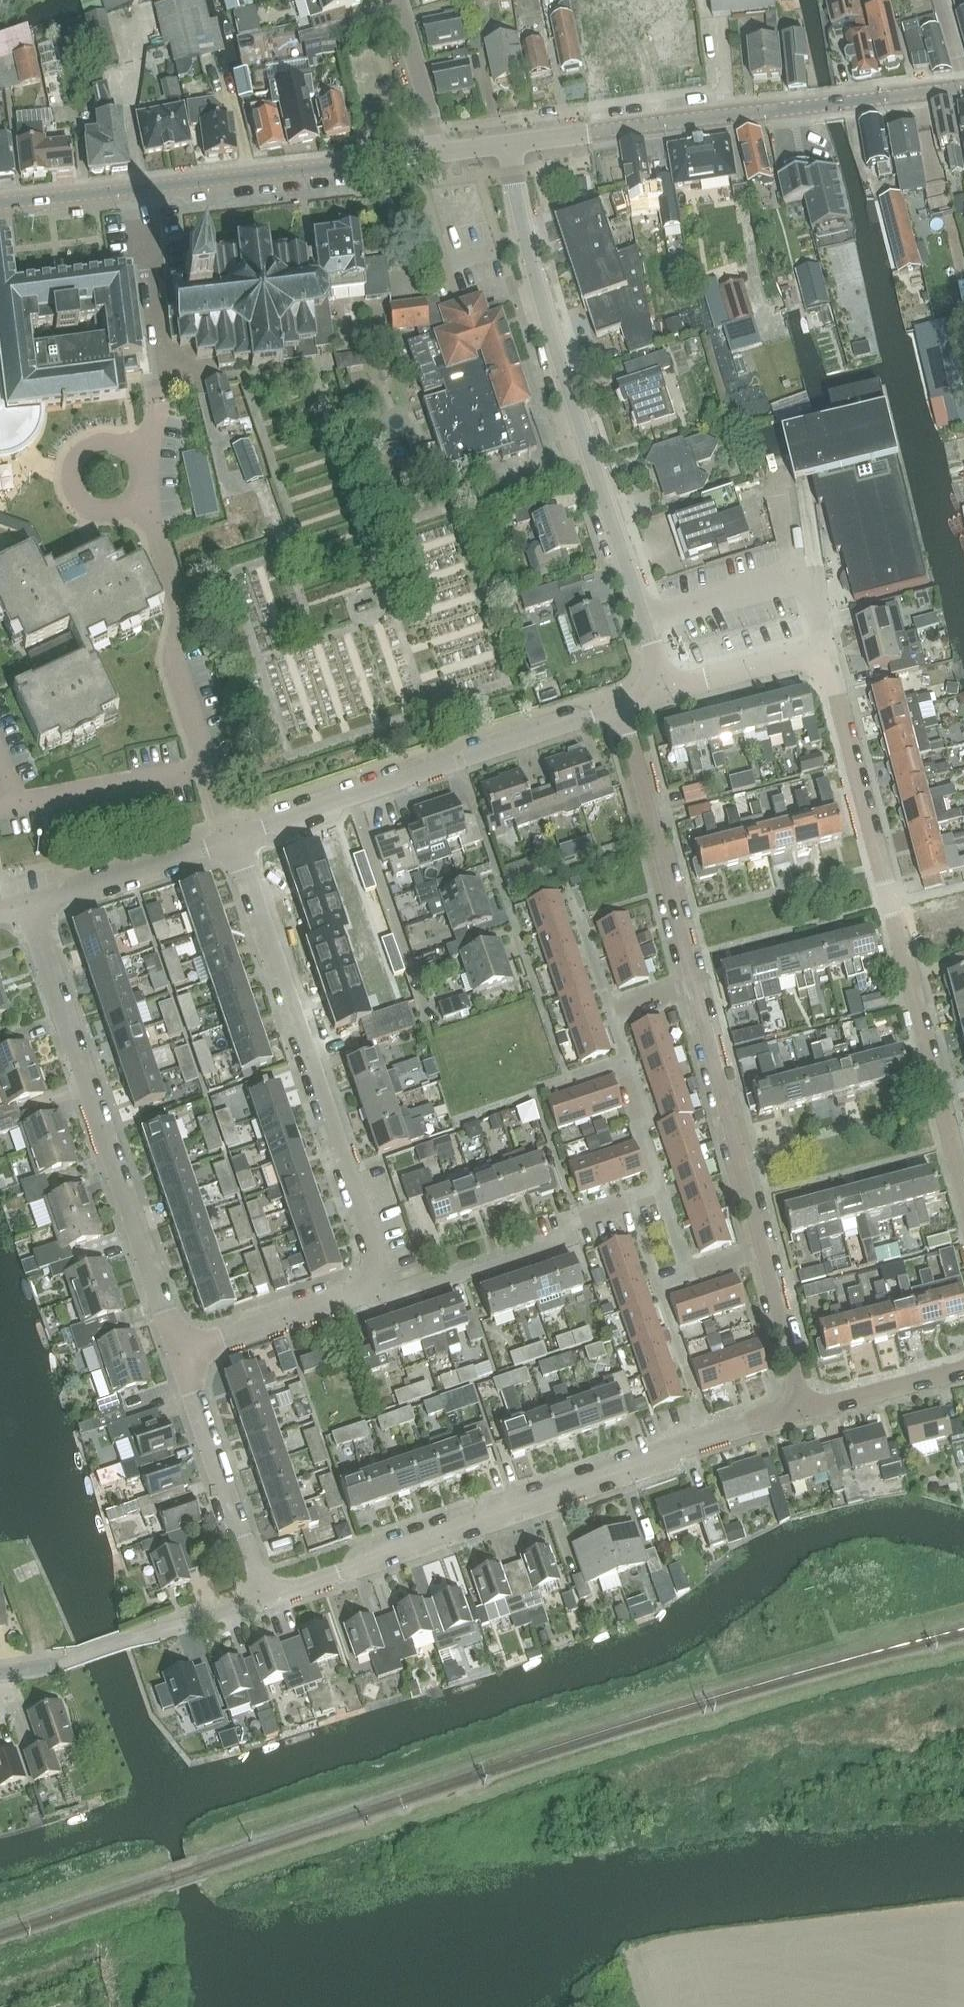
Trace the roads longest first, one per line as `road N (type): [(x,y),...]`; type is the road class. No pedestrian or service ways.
road 1 (residential): [(963,1194),(828,653),(664,691)]
road 2 (residential): [(803,1409),(512,1502),(264,1597)]
road 3 (residential): [(664,691),(576,414),(507,143)]
road 4 (residential): [(183,1358),(33,904)]
road 5 (tertiary): [(507,143),(963,87)]
road 6 (residential): [(376,1273),(235,838)]
road 7 (tertiary): [(0,202),(437,152)]
road 8 (residential): [(621,705),(235,838)]
road 9 (residential): [(376,1273),(384,1304),(571,1244),(567,1228),(664,1197)]
road 10 (residential): [(692,984),(621,705)]
road 11 (residential): [(762,1254),(692,984)]
road 12 (residential): [(264,1597),(183,1358)]
road 13 (residential): [(183,1358),(363,1297),(376,1273)]
road 14 (residential): [(235,838),(33,904)]
road 15 (residential): [(963,1368),(803,1409)]
road 16 (residential): [(803,1409),(762,1254)]
road 17 (residential): [(437,152),(396,0)]
road 18 (residential): [(626,1060),(664,1197)]

